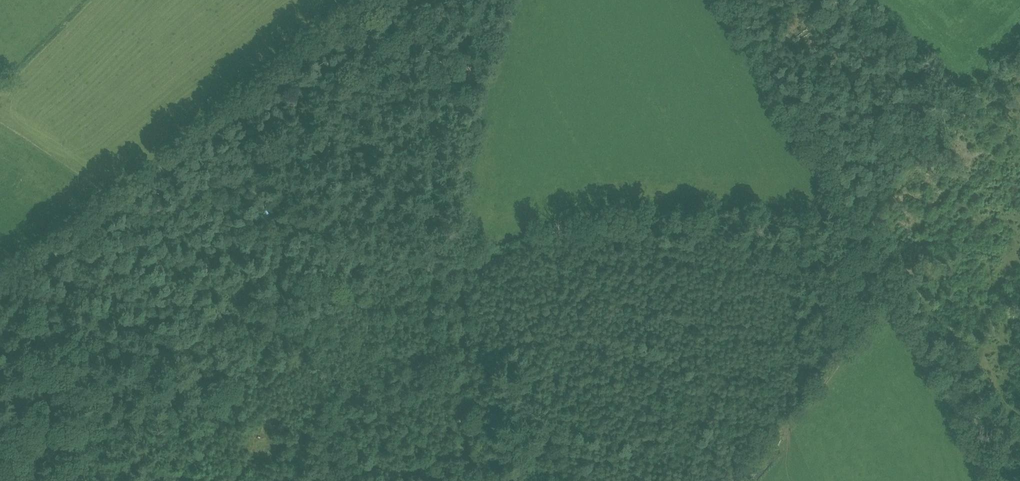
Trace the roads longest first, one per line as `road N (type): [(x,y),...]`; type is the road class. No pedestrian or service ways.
road 1 (tertiary): [(0,294),(379,0)]
road 2 (track): [(468,249),(465,480)]

